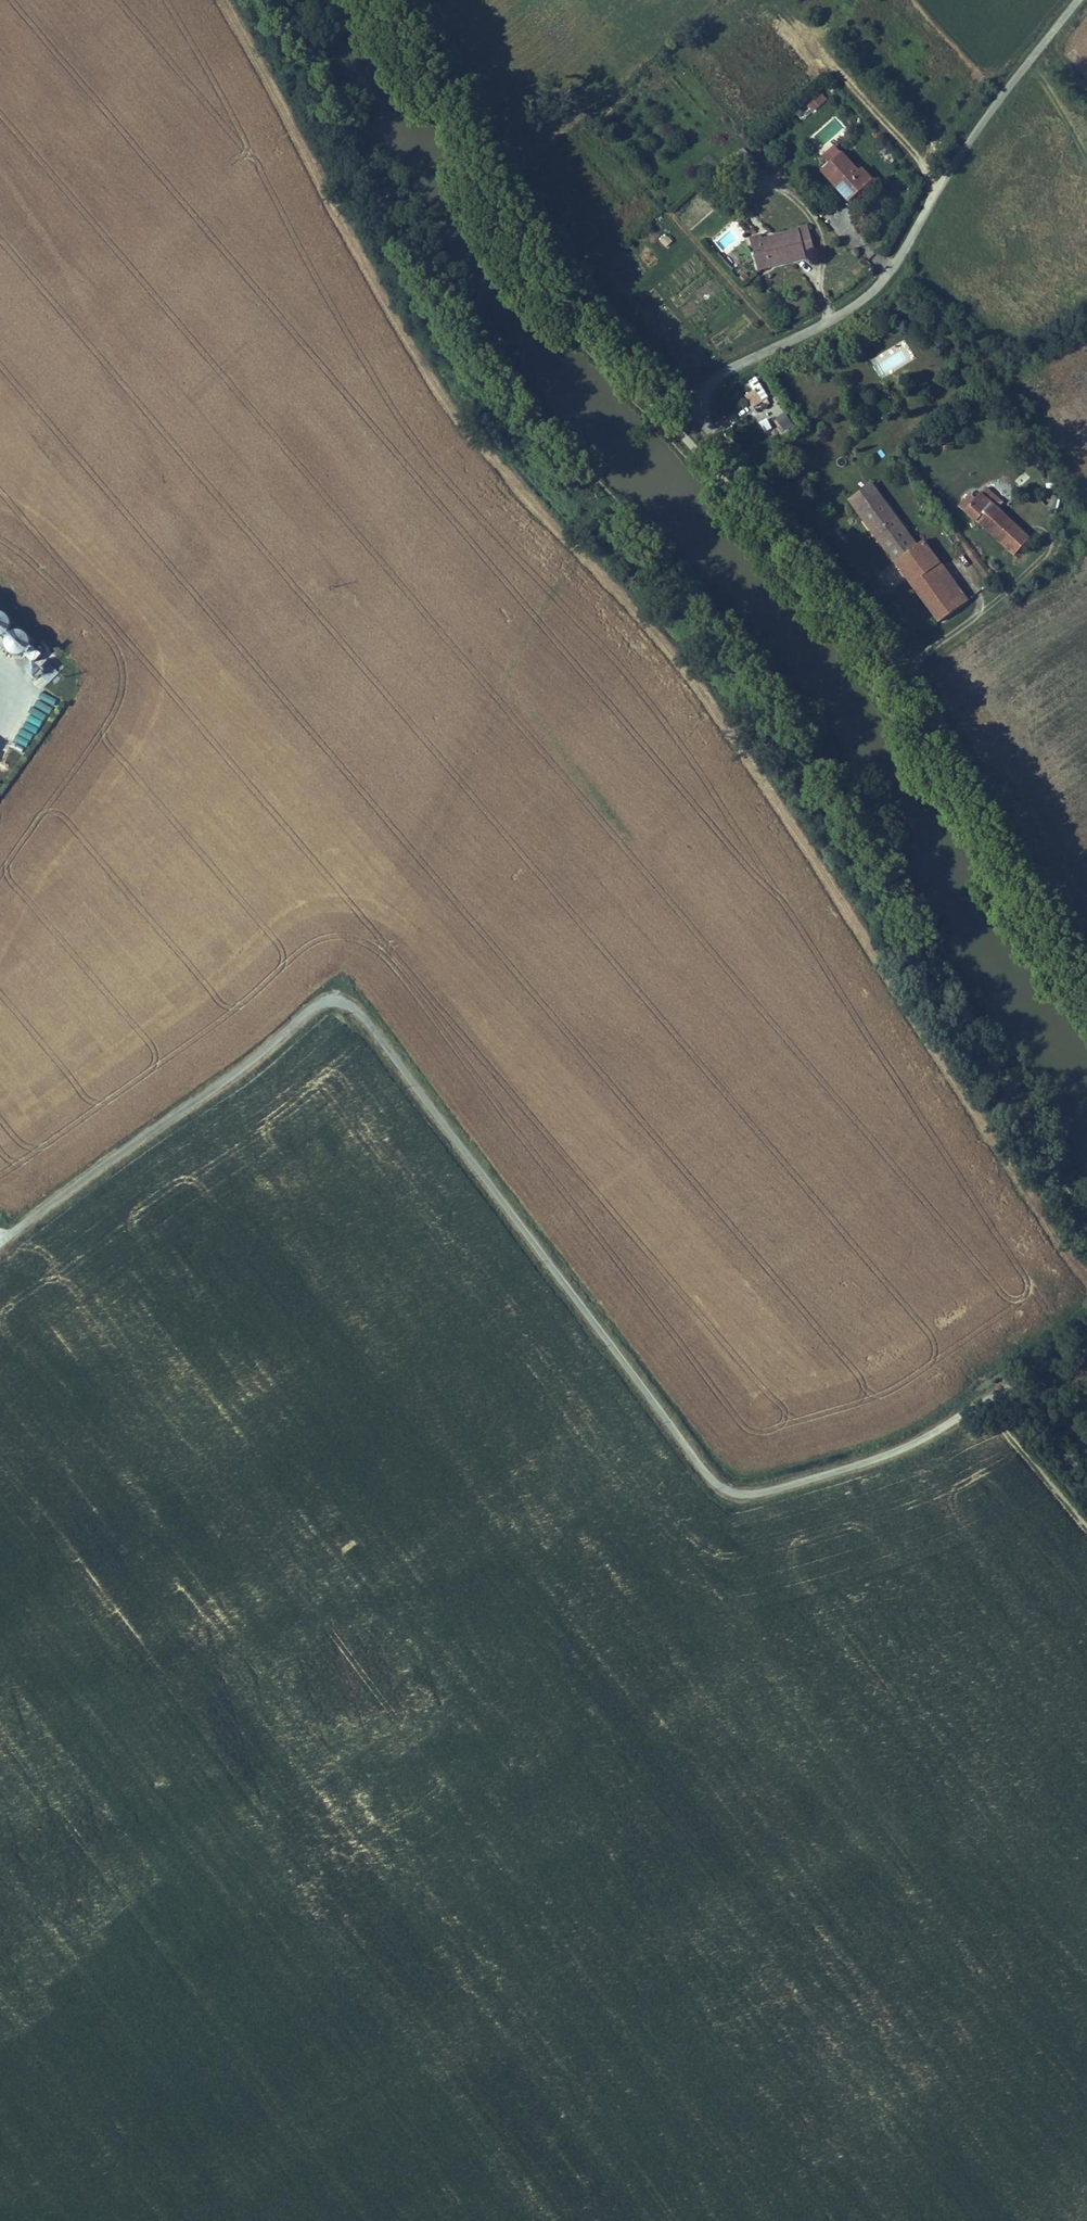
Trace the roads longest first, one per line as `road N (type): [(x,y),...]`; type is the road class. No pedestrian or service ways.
road 1 (unclassified): [(0,1234),(273,1046),(324,995),(360,1012),(730,1488),(837,1469),(912,1441),(985,1401),(1086,1328)]
road 2 (unclassified): [(1086,971),(875,637),(696,419),(714,380),(848,311),(884,279),(981,118),(1078,0)]

